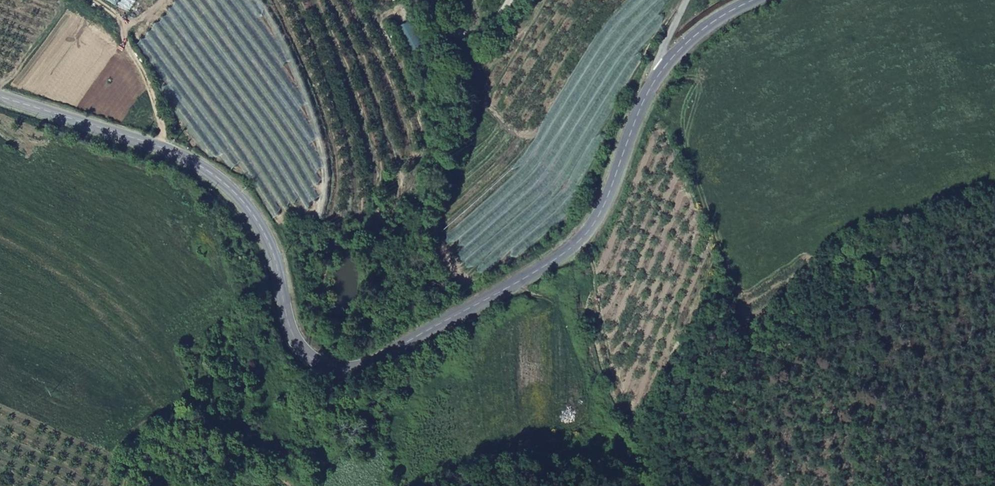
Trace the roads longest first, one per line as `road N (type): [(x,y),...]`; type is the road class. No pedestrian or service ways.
road 1 (secondary): [(0,97),(162,147),(228,185),(267,239),(297,344),(313,361),(347,368),(573,247),(603,207),(641,106),(668,62)]
road 2 (track): [(162,147),(146,77),(116,16),(90,0)]
road 3 (unclassified): [(425,0),(443,29),(464,38),(491,24),(510,0)]

